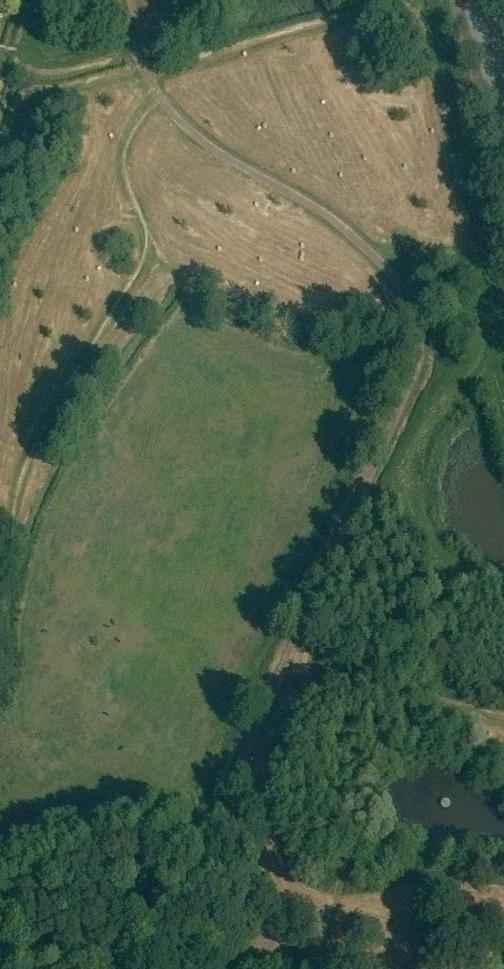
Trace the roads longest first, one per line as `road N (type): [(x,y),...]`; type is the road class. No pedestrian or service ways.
road 1 (primary): [(503,127),(471,0)]

